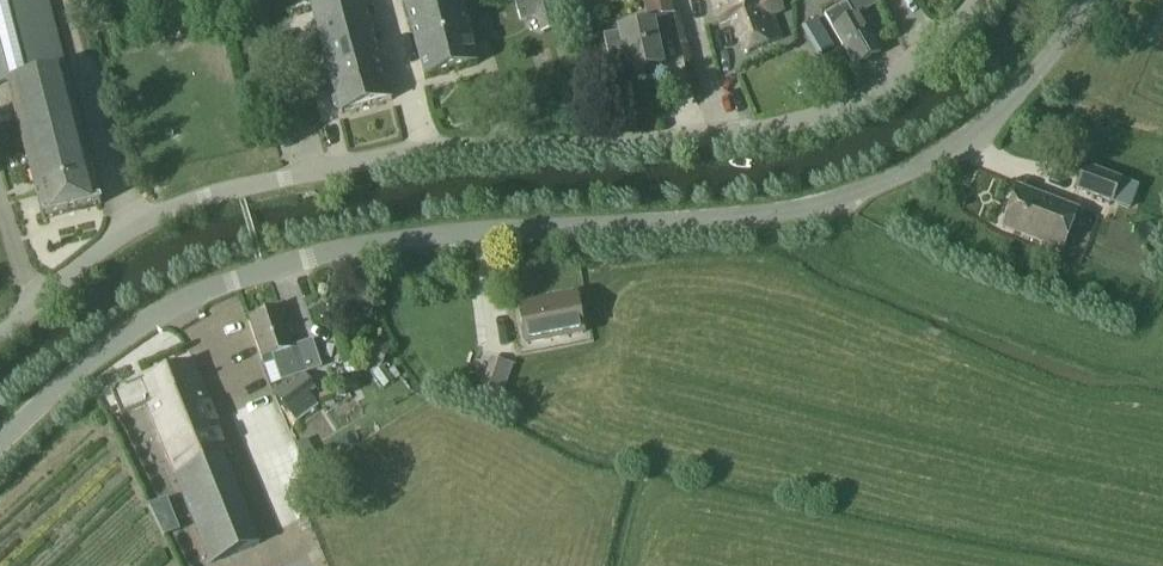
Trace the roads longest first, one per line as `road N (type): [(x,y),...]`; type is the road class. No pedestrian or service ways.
road 1 (unclassified): [(1089,0),(999,116),(959,146),(845,200),(741,218),(446,235),(262,272),(148,319),(0,442)]
road 2 (unclassified): [(0,337),(130,227),(327,168),(471,149),(716,139),(836,113),(928,57),(983,0)]

